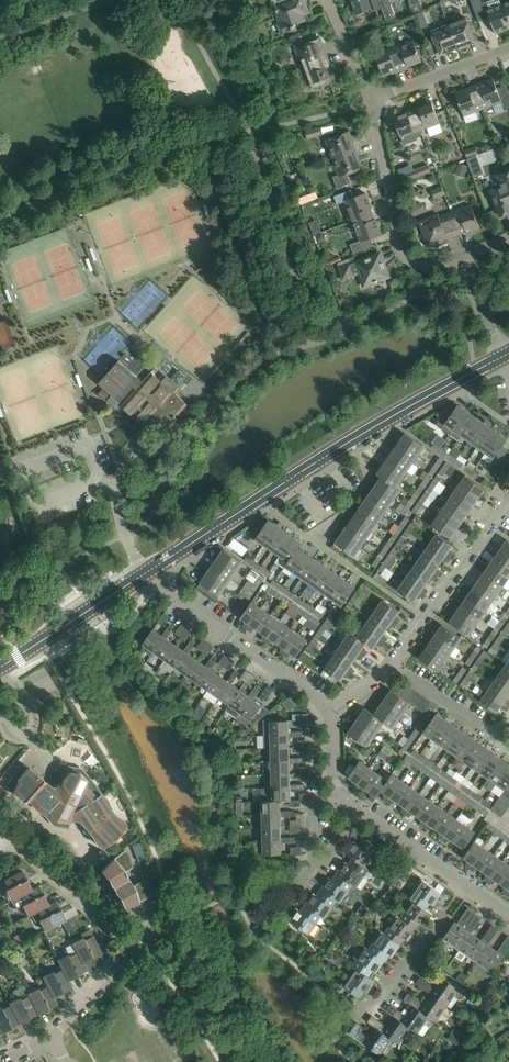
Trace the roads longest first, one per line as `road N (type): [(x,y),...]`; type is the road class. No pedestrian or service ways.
road 1 (tertiary): [(148,572),(378,425),(506,355)]
road 2 (residential): [(327,709),(148,572)]
road 3 (residential): [(462,257),(421,265),(402,250),(372,99)]
road 4 (residential): [(393,666),(508,501)]
road 5 (tertiary): [(0,666),(148,572)]
road 6 (residential): [(132,947),(10,838)]
road 7 (residential): [(366,1006),(381,998),(466,886)]
road 8 (residential): [(372,99),(508,48)]
road 9 (residential): [(46,1047),(132,947)]
road 10 (residential): [(466,886),(358,811)]
road 11 (residential): [(494,737),(393,666)]

